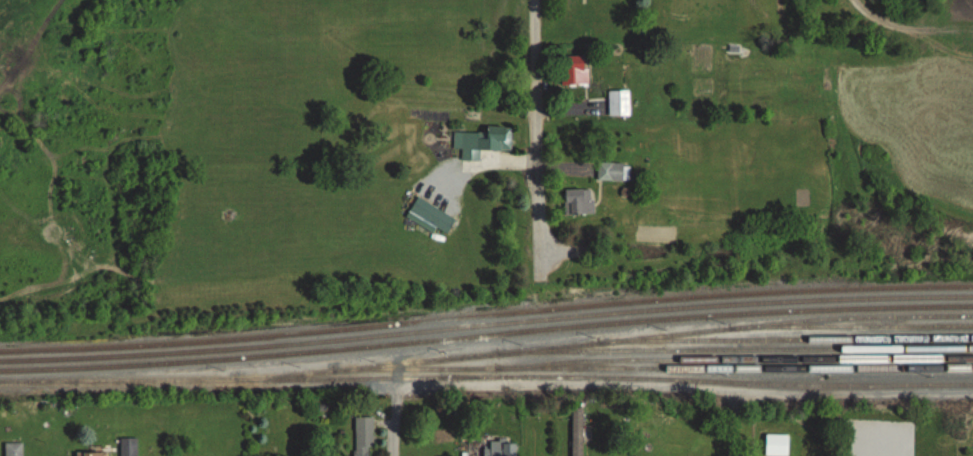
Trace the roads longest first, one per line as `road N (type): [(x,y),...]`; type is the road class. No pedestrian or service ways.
road 1 (residential): [(543,268),(536,0)]

